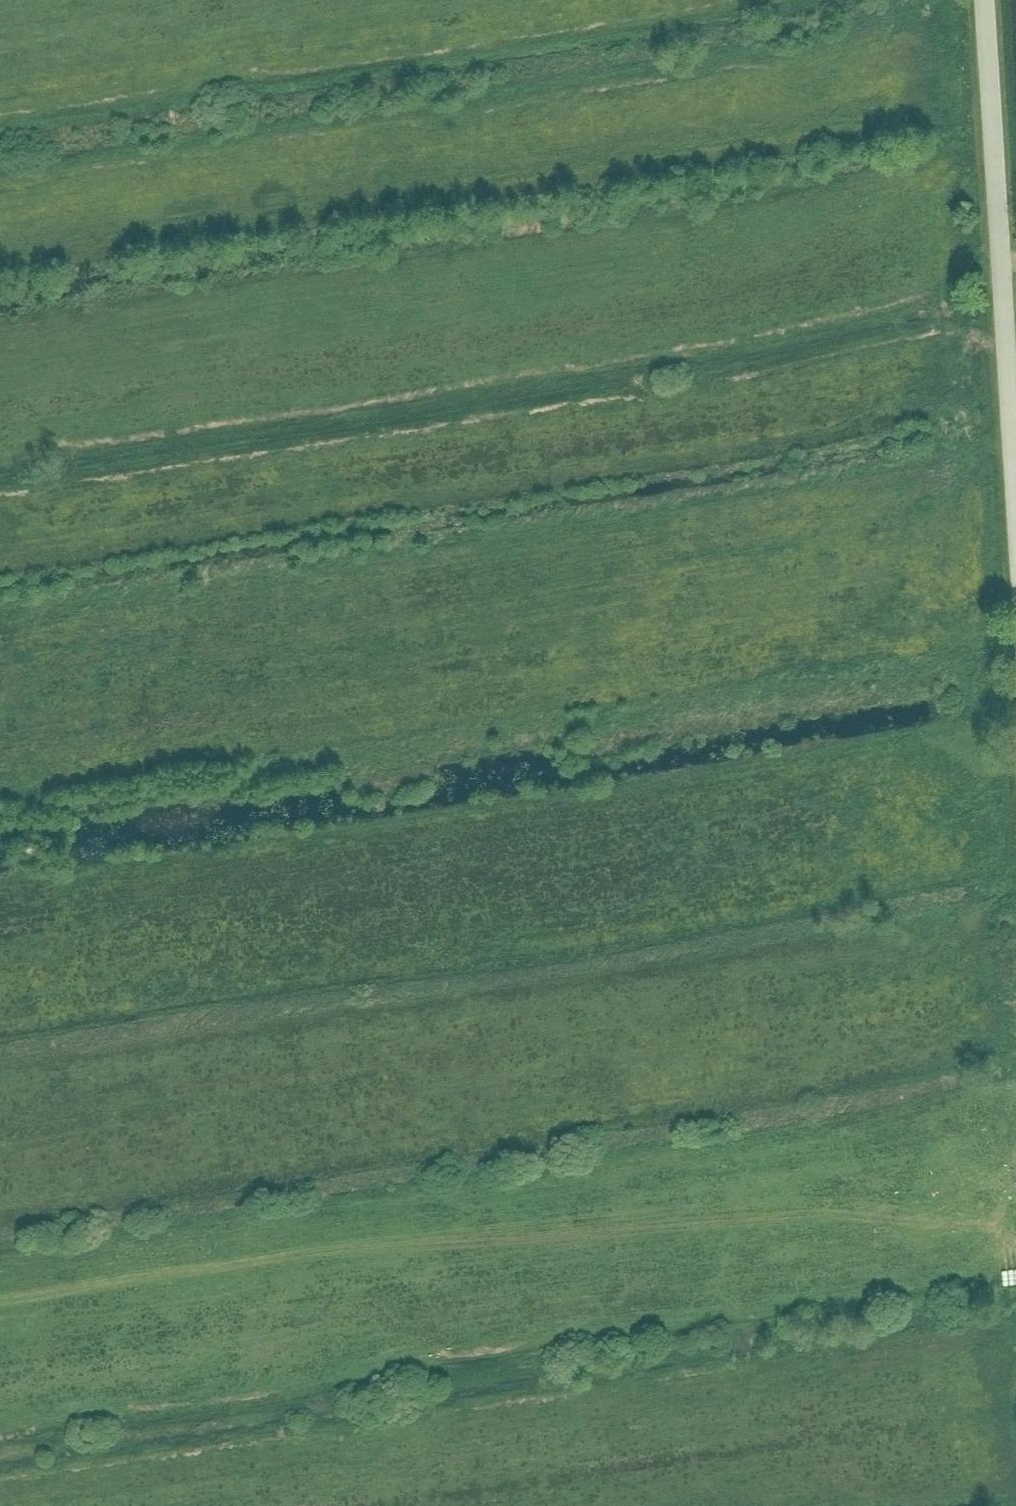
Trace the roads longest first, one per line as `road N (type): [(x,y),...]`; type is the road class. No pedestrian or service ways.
road 1 (unclassified): [(1015,568),(980,0)]

